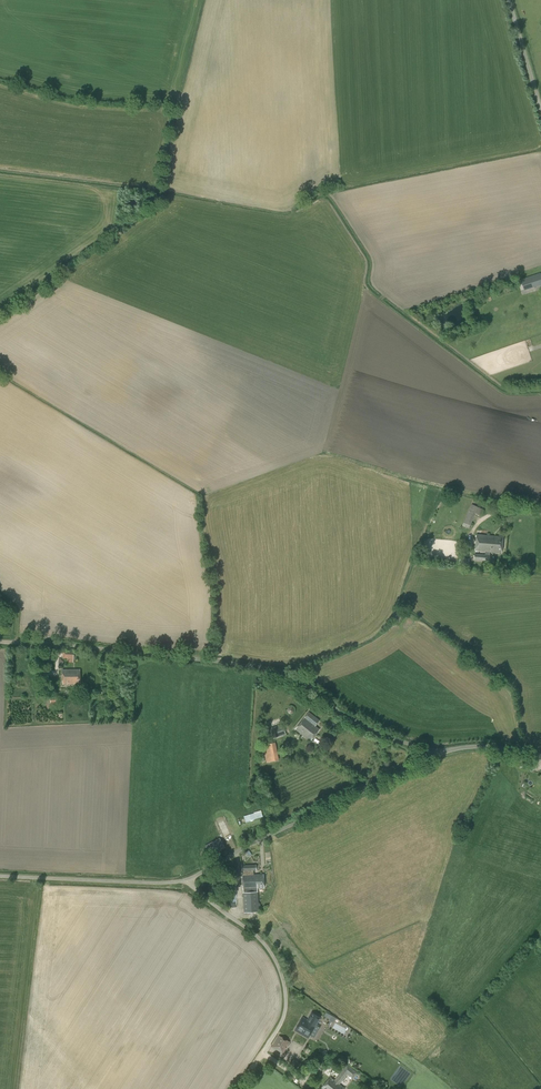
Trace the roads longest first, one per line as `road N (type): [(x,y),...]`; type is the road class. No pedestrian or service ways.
road 1 (tertiary): [(445,750),(346,717),(303,681),(272,668),(0,641)]
road 2 (unclassified): [(445,750),(191,882)]
road 3 (unclassified): [(263,1051),(286,1010),(280,963),(260,936),(191,882)]
road 4 (unclassified): [(191,882),(0,873)]

